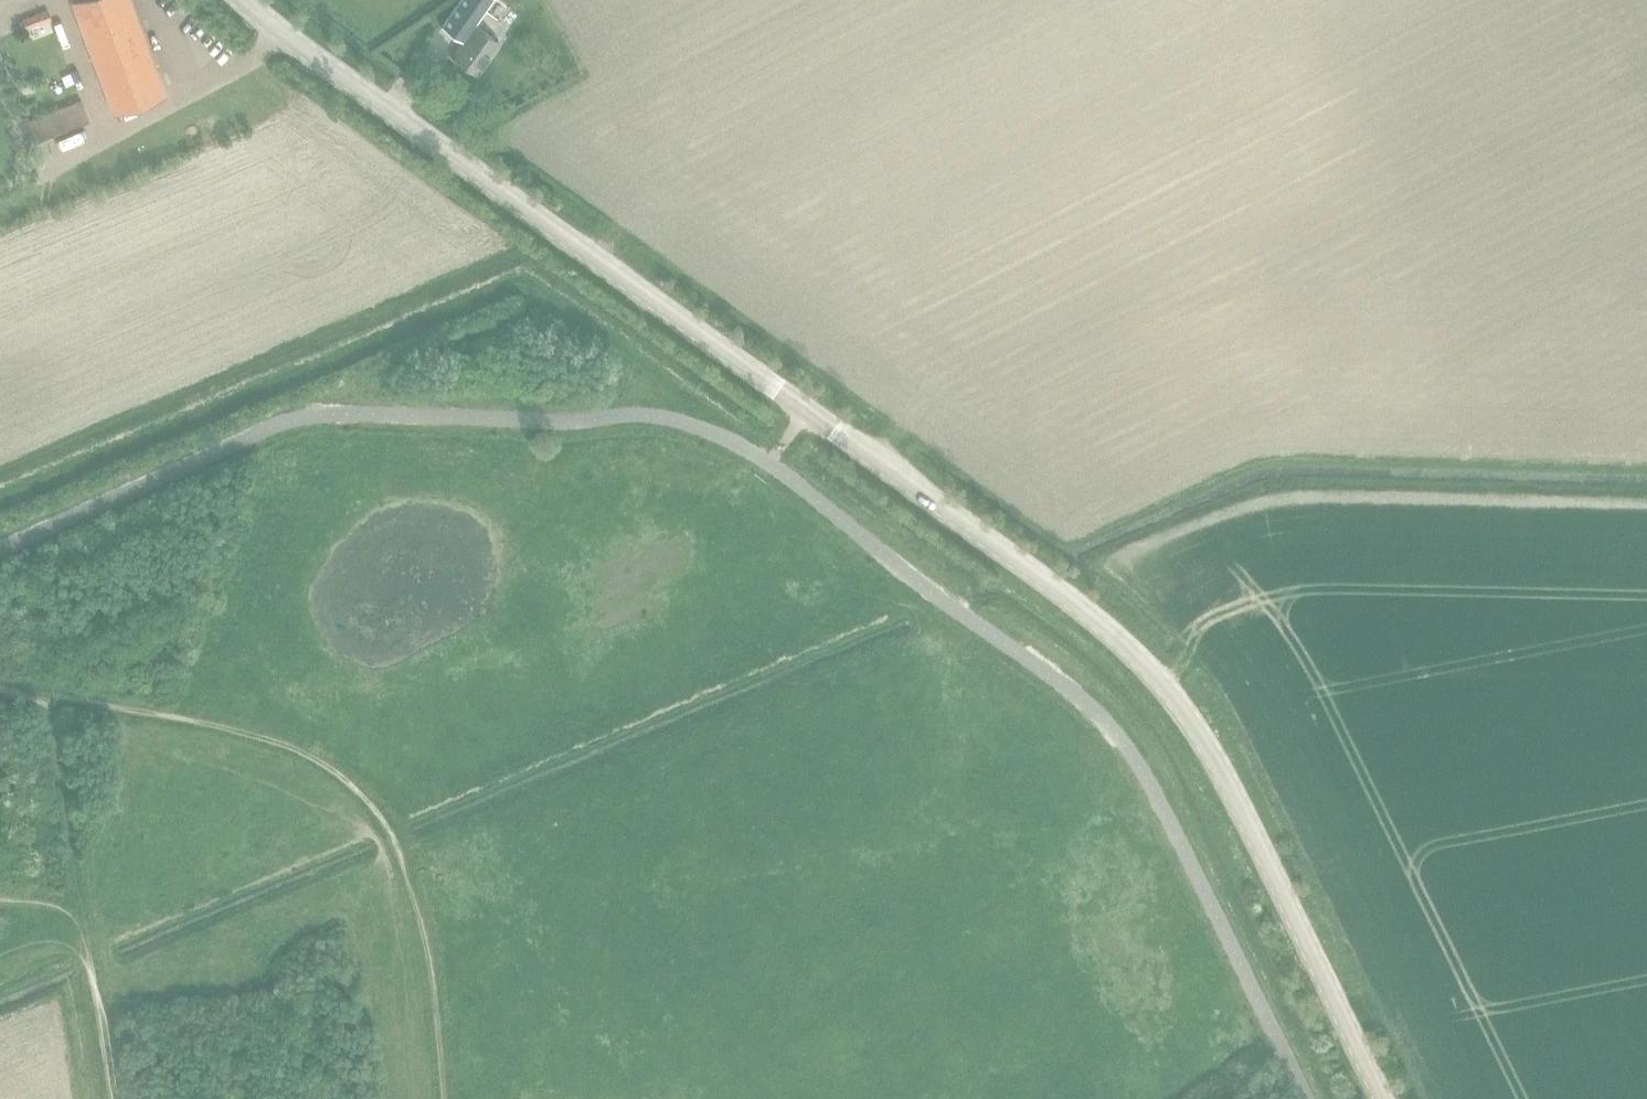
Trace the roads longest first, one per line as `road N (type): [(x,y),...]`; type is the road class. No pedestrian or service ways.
road 1 (tertiary): [(1375,1098),(1186,714),(1126,646),(1057,586),(247,0)]

